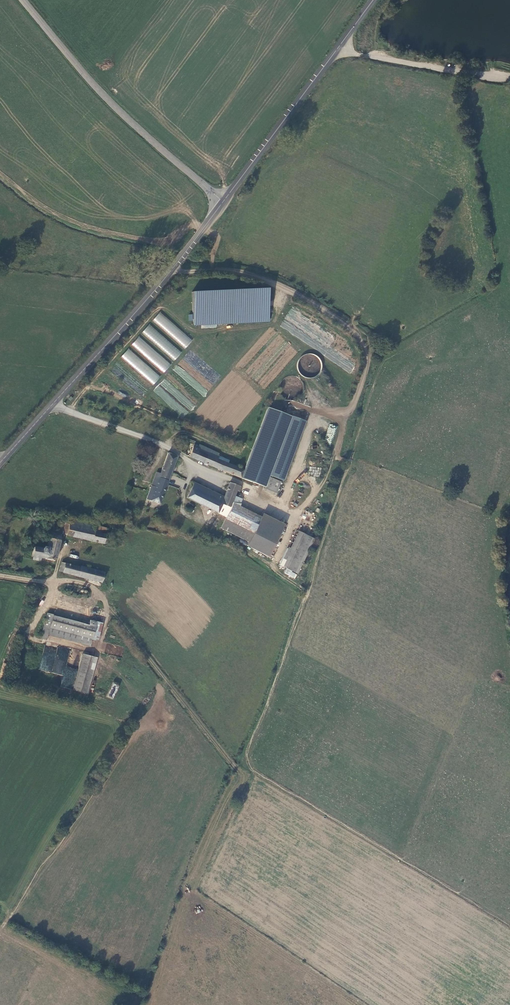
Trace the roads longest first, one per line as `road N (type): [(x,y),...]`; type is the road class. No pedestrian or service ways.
road 1 (tertiary): [(223,202),(110,103),(24,0)]
road 2 (tertiary): [(51,410),(147,304),(223,202)]
road 3 (tertiary): [(223,202),(371,0)]
road 4 (track): [(374,57),(509,77)]
road 5 (residential): [(51,410),(170,451)]

